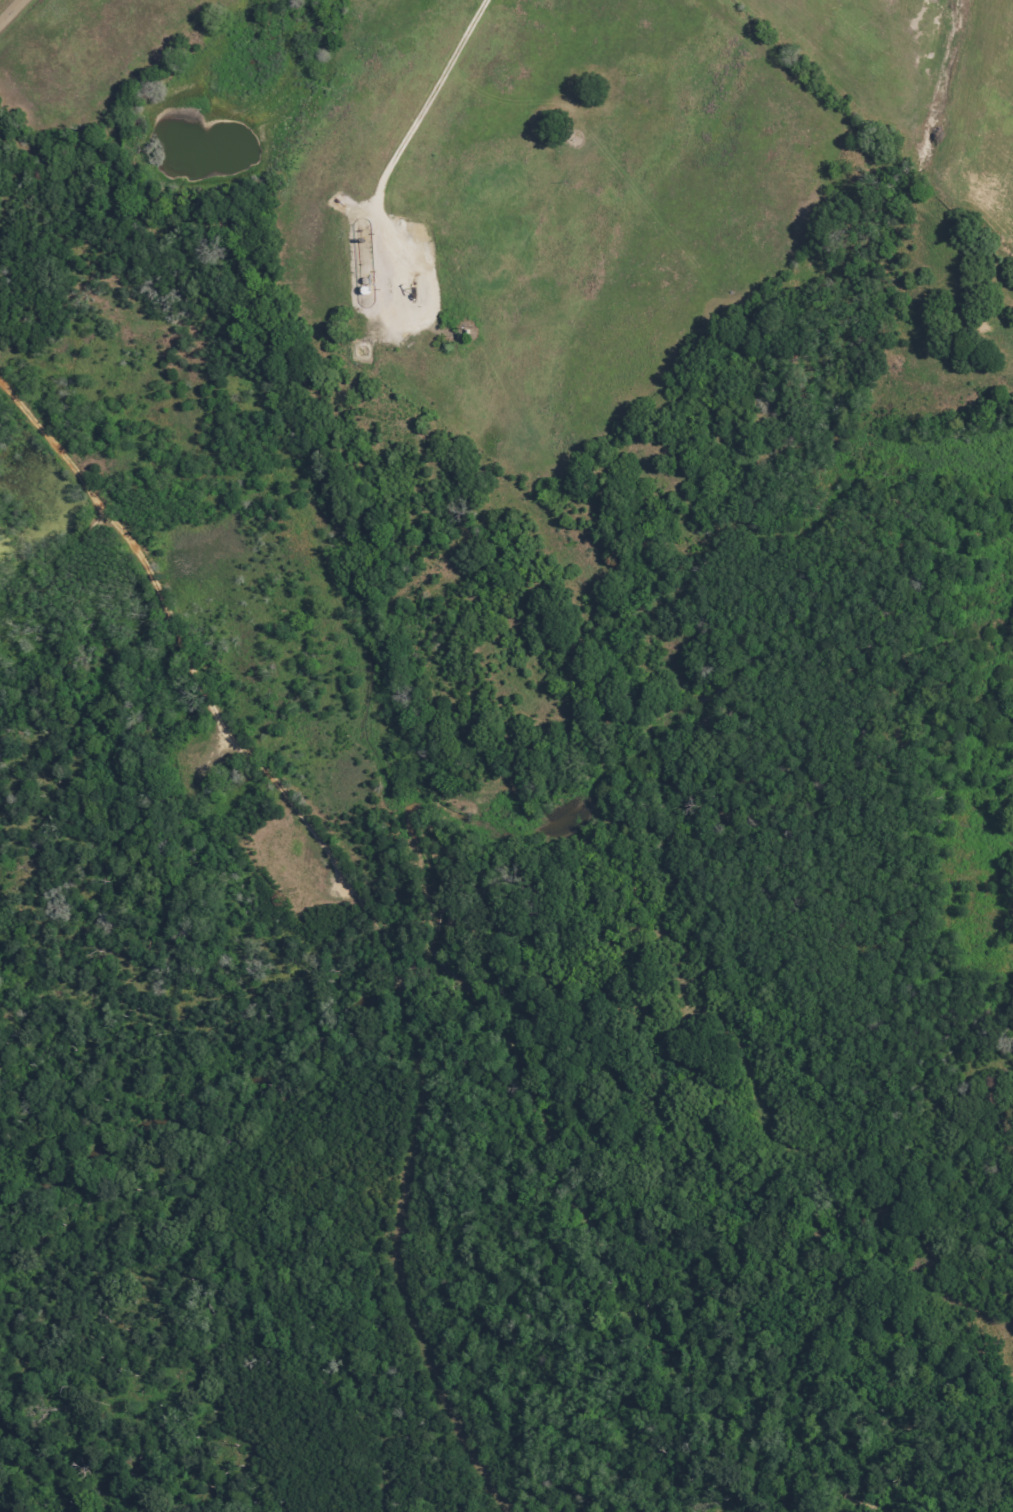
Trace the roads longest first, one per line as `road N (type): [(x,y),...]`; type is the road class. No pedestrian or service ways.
road 1 (residential): [(0,591),(671,1158)]

